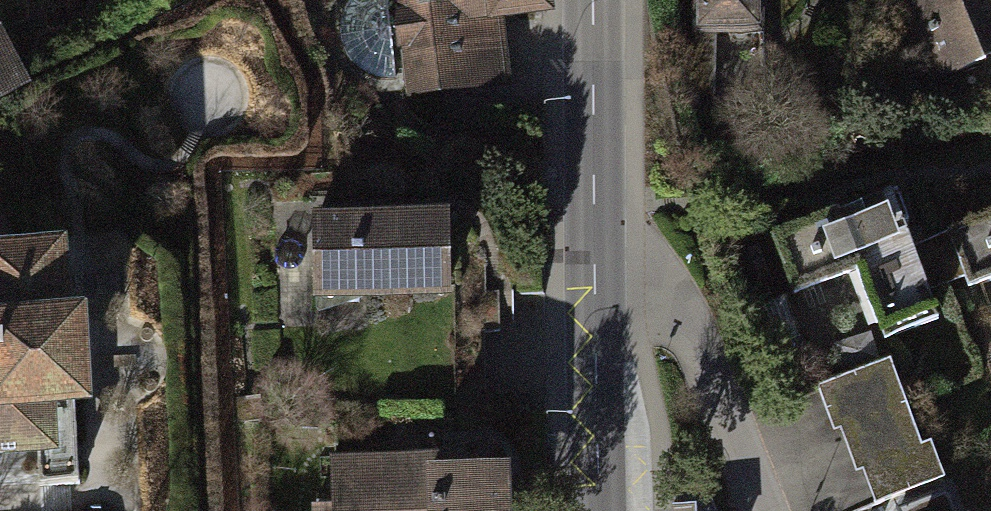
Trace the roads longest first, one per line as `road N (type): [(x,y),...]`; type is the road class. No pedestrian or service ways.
road 1 (residential): [(597,265),(638,274),(720,378),(773,510)]
road 2 (secondary): [(597,265),(595,0)]
road 3 (secondary): [(601,510),(597,265)]

